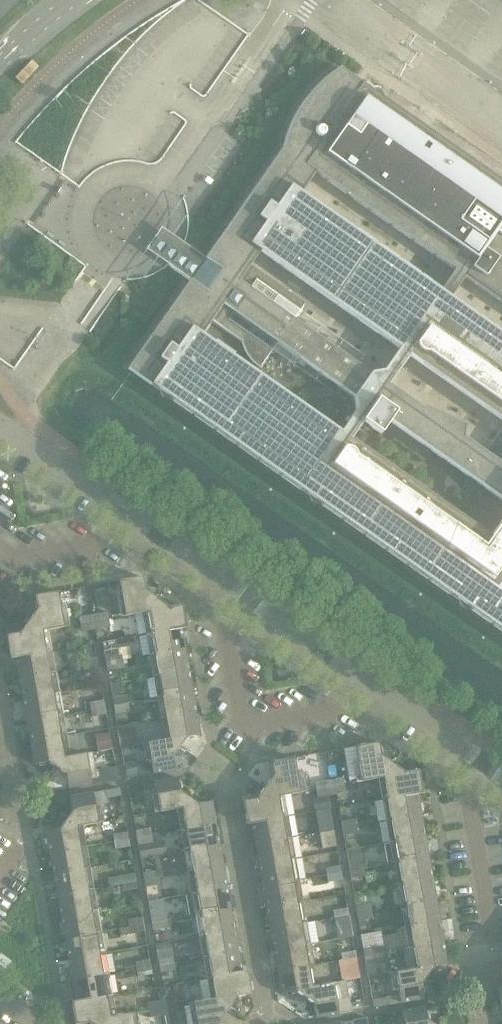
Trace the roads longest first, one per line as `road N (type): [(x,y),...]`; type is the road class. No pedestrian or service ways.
road 1 (residential): [(501,774),(0,423)]
road 2 (residential): [(160,181),(295,4)]
road 3 (residential): [(87,200),(84,223),(96,251),(139,265),(161,256),(177,230),(175,199),(160,181)]

